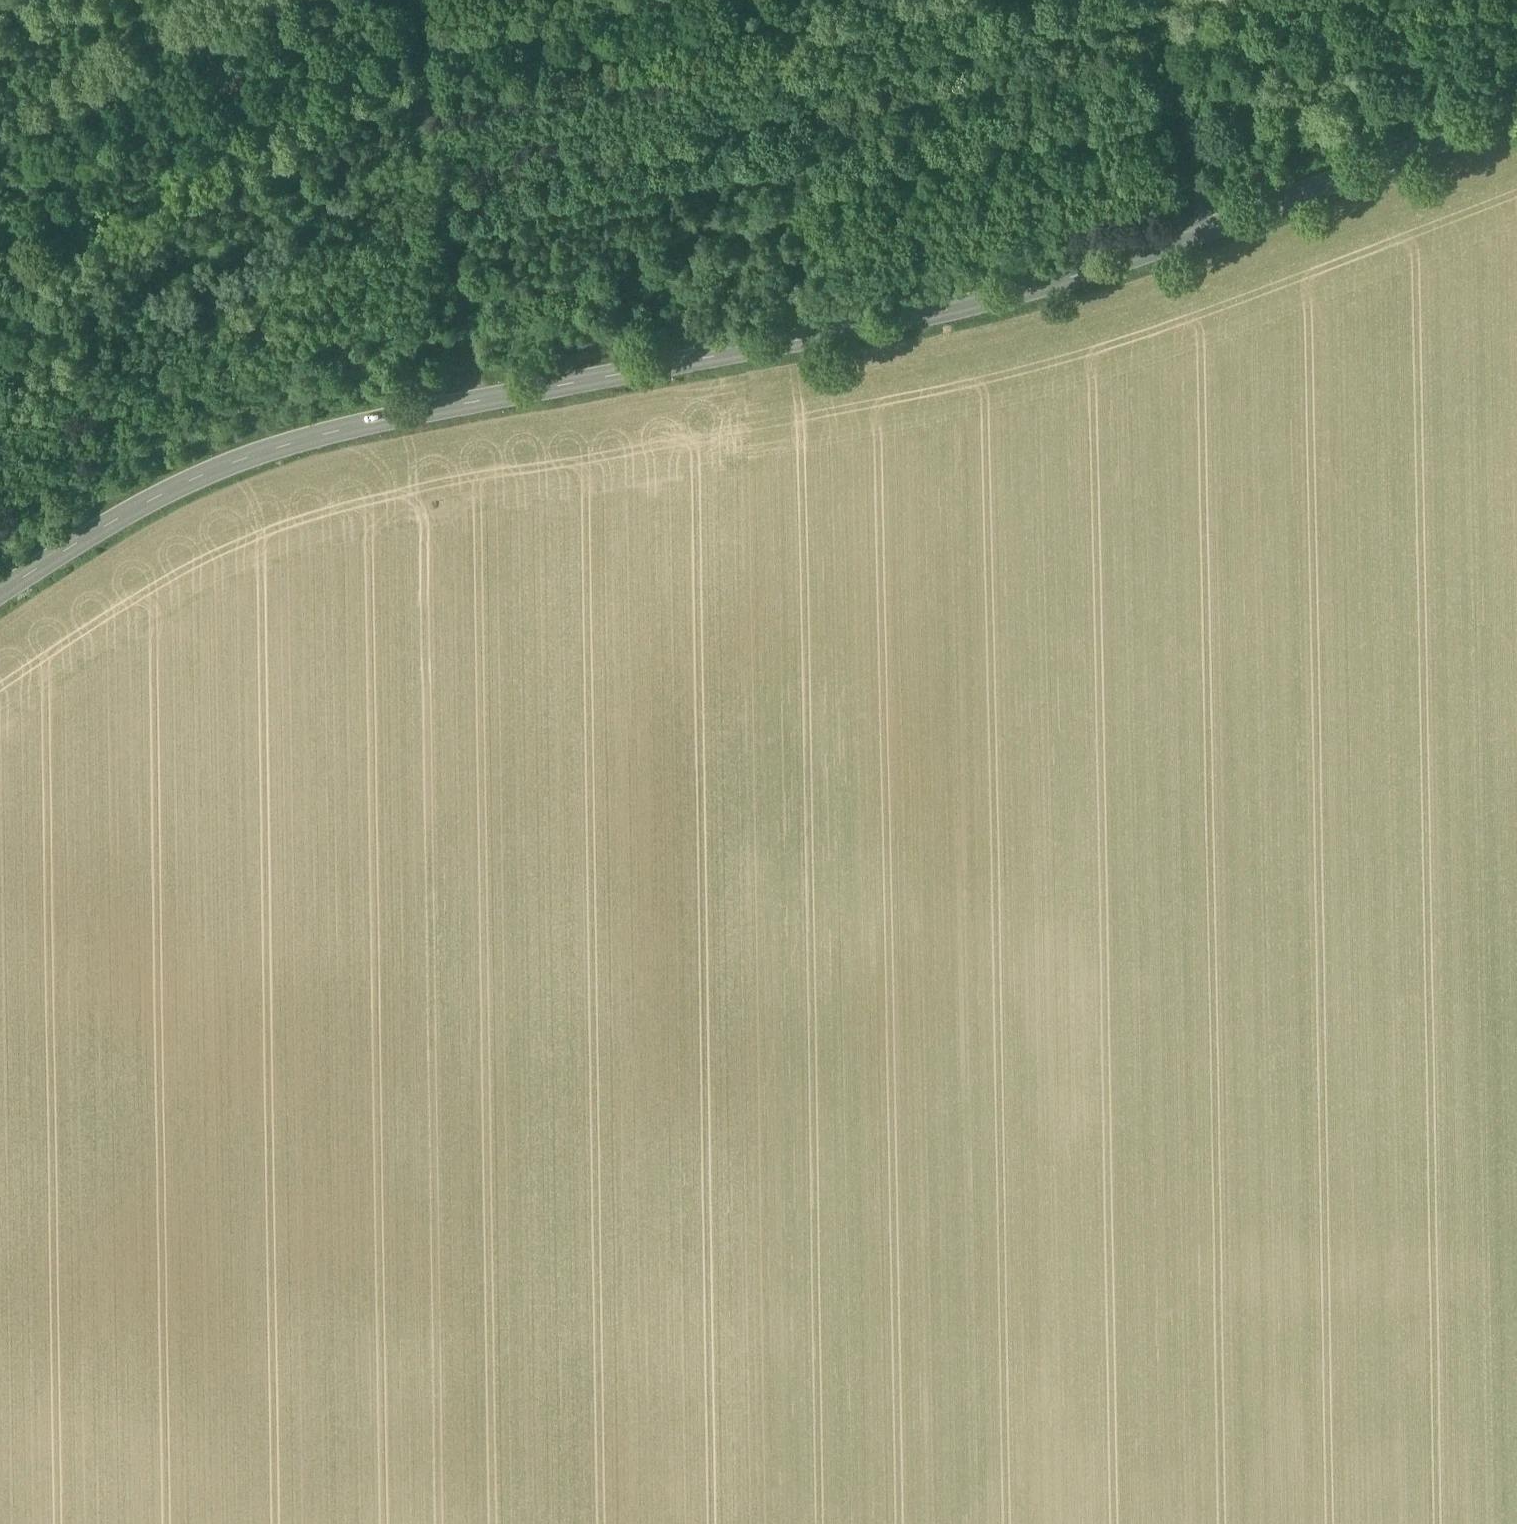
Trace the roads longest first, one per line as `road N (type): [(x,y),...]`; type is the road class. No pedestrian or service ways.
road 1 (unclassified): [(0,594),(167,493),(284,445),(982,304),(1207,230),(1516,112)]
road 2 (track): [(477,402),(415,0)]
road 3 (track): [(1207,230),(1163,0)]

